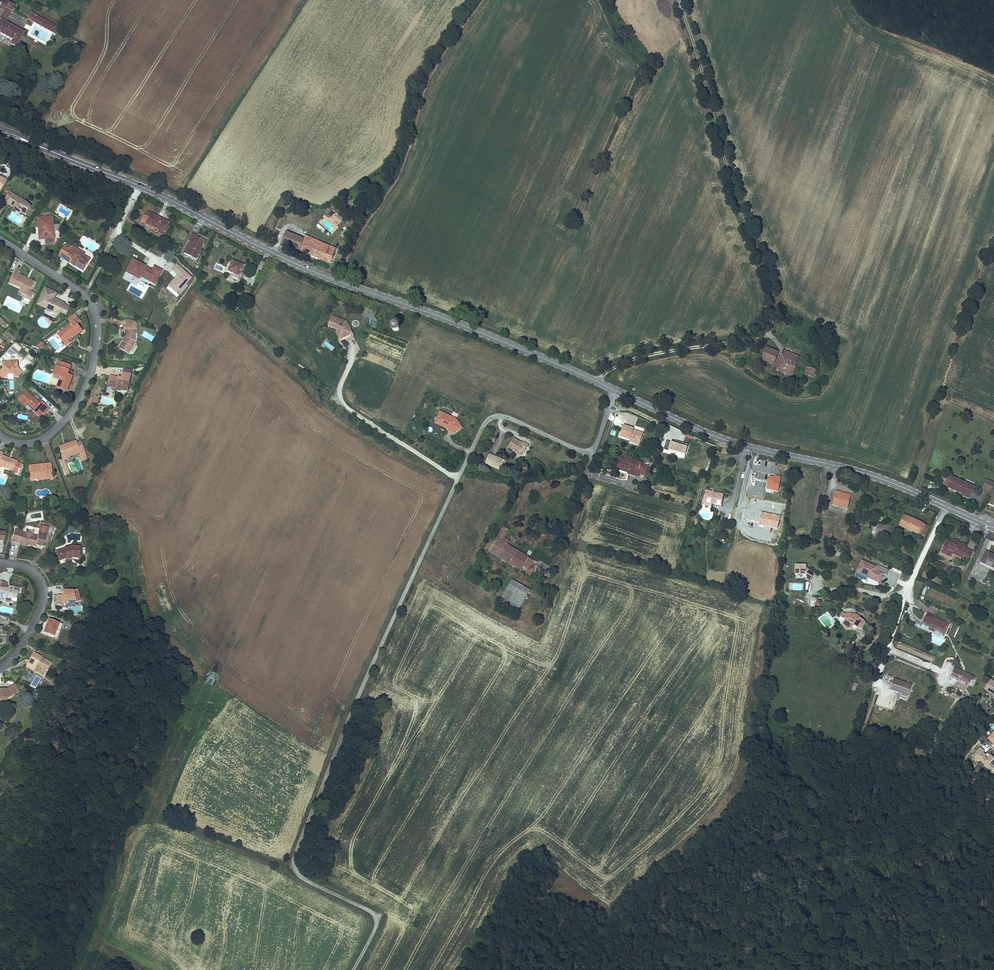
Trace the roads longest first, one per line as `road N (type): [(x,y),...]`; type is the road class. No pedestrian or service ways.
road 1 (unclassified): [(592,457),(491,417),(429,541),(295,855),(303,878),(376,918),(353,969)]
road 2 (secondary): [(34,144),(143,187),(319,273),(614,390)]
road 3 (track): [(679,0),(775,316),(749,339),(646,355),(594,381)]
road 4 (secondary): [(614,390),(718,437),(857,471),(945,506)]
road 5 (residential): [(0,239),(83,294),(97,327),(88,380),(65,419),(32,442),(0,434)]
road 6 (residential): [(0,562),(32,569),(43,593),(24,642),(0,668)]
road 7 (track): [(294,867),(167,822)]
road 8 (unclassified): [(560,576),(592,457)]

